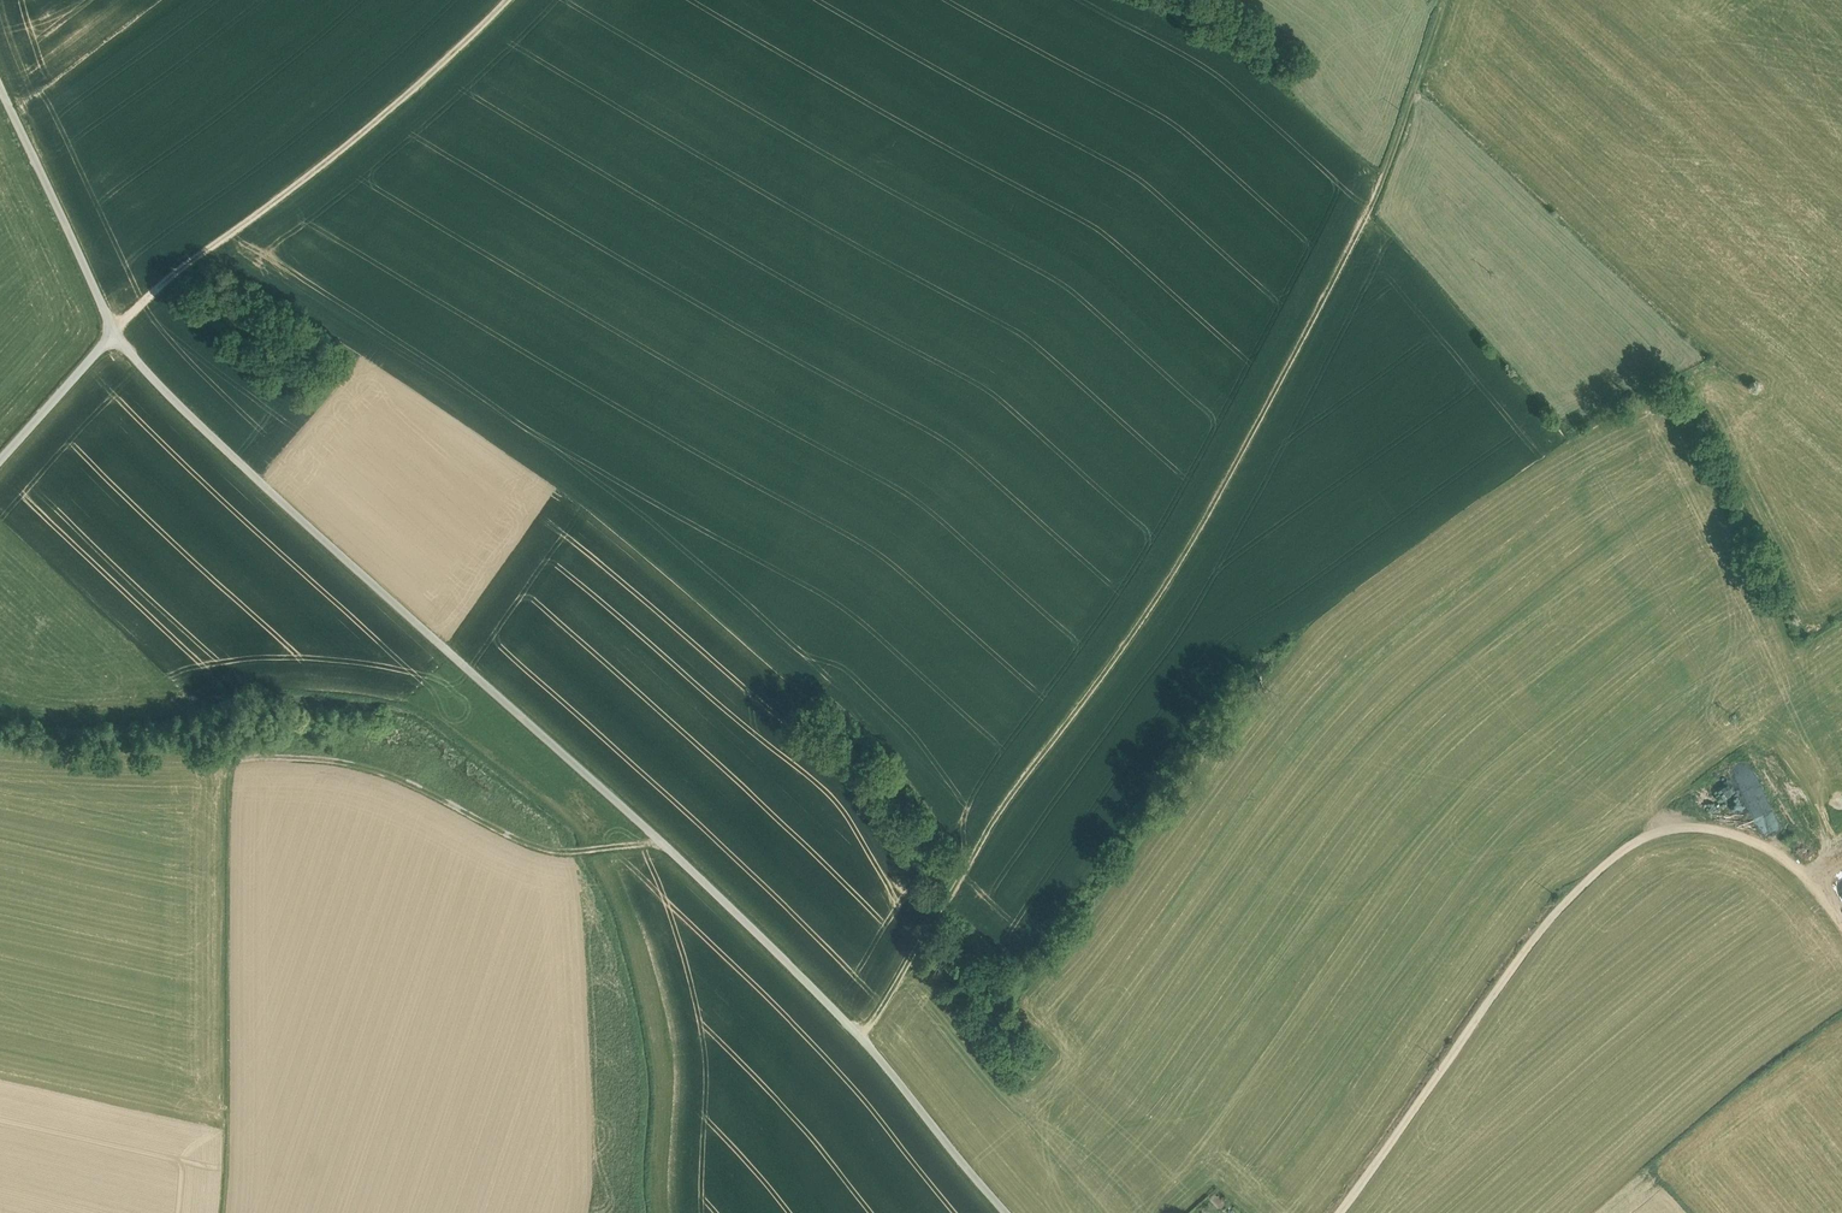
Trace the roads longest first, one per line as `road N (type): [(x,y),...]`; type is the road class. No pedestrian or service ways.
road 1 (unclassified): [(1018,1212),(783,952),(175,395),(118,332)]
road 2 (track): [(1841,926),(1778,858),(1725,823),(1672,829),(1631,846),(1574,886),(1335,1212)]
road 3 (unclassified): [(0,87),(118,332)]
road 4 (unclassified): [(0,460),(118,332)]

